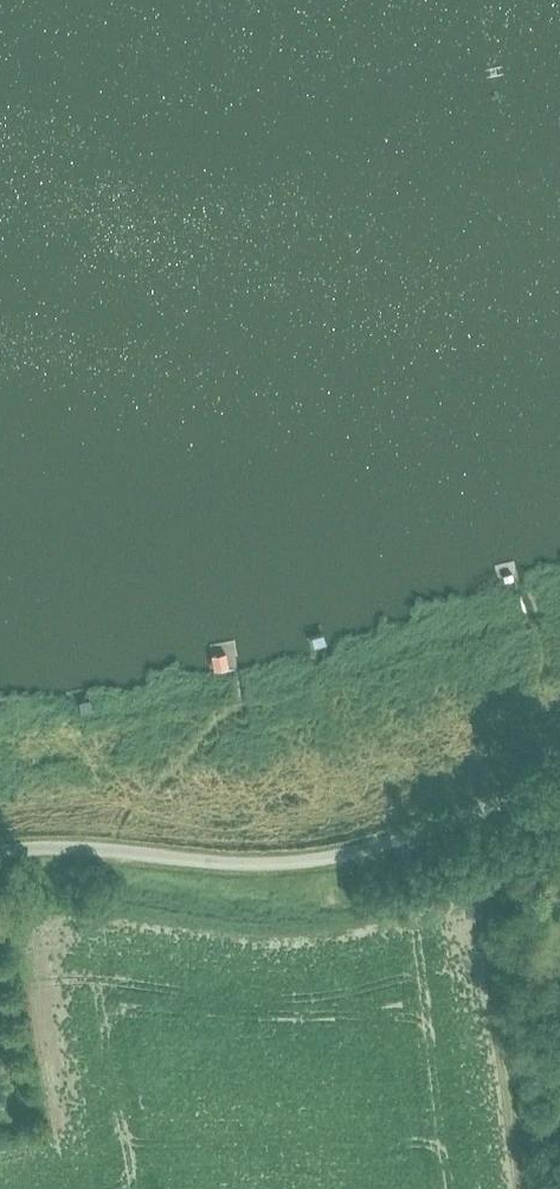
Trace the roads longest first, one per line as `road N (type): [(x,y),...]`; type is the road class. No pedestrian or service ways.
road 1 (unclassified): [(0,852),(62,847),(283,862),(380,845),(559,788)]

